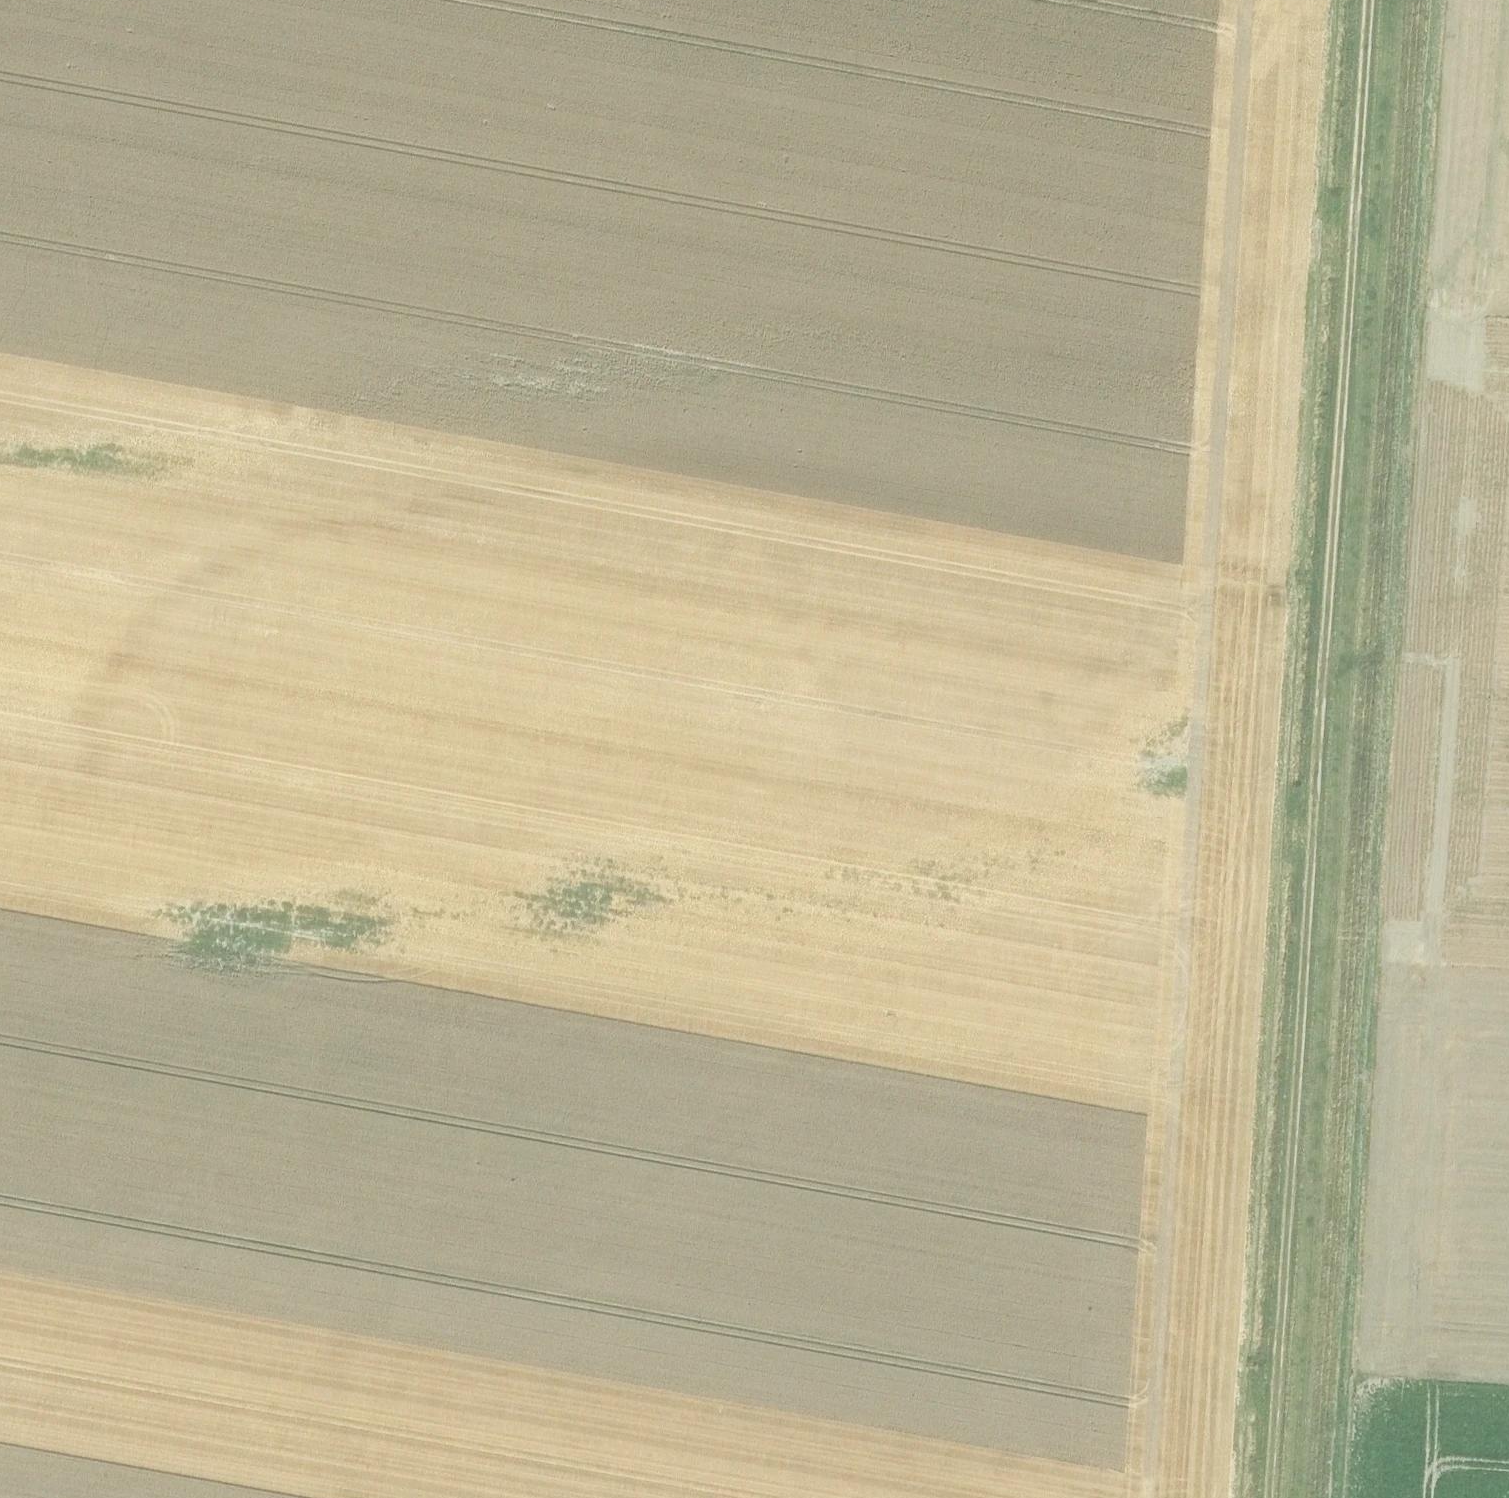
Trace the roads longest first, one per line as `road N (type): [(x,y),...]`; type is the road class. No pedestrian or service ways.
road 1 (track): [(1269,1497),(1368,0)]

